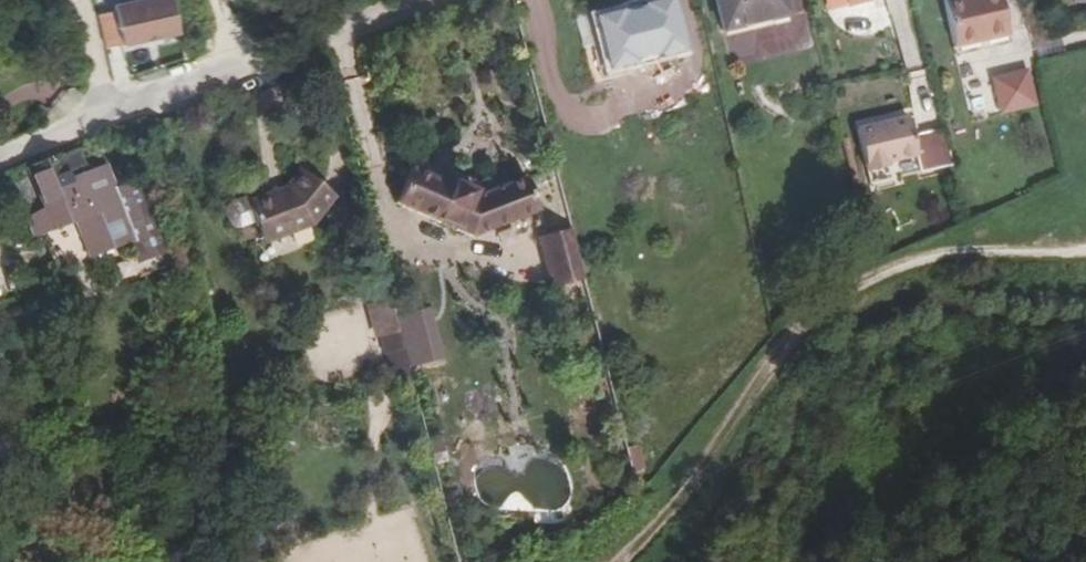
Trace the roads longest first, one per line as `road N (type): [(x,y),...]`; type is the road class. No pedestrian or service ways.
road 1 (residential): [(432,0),(0,154)]

